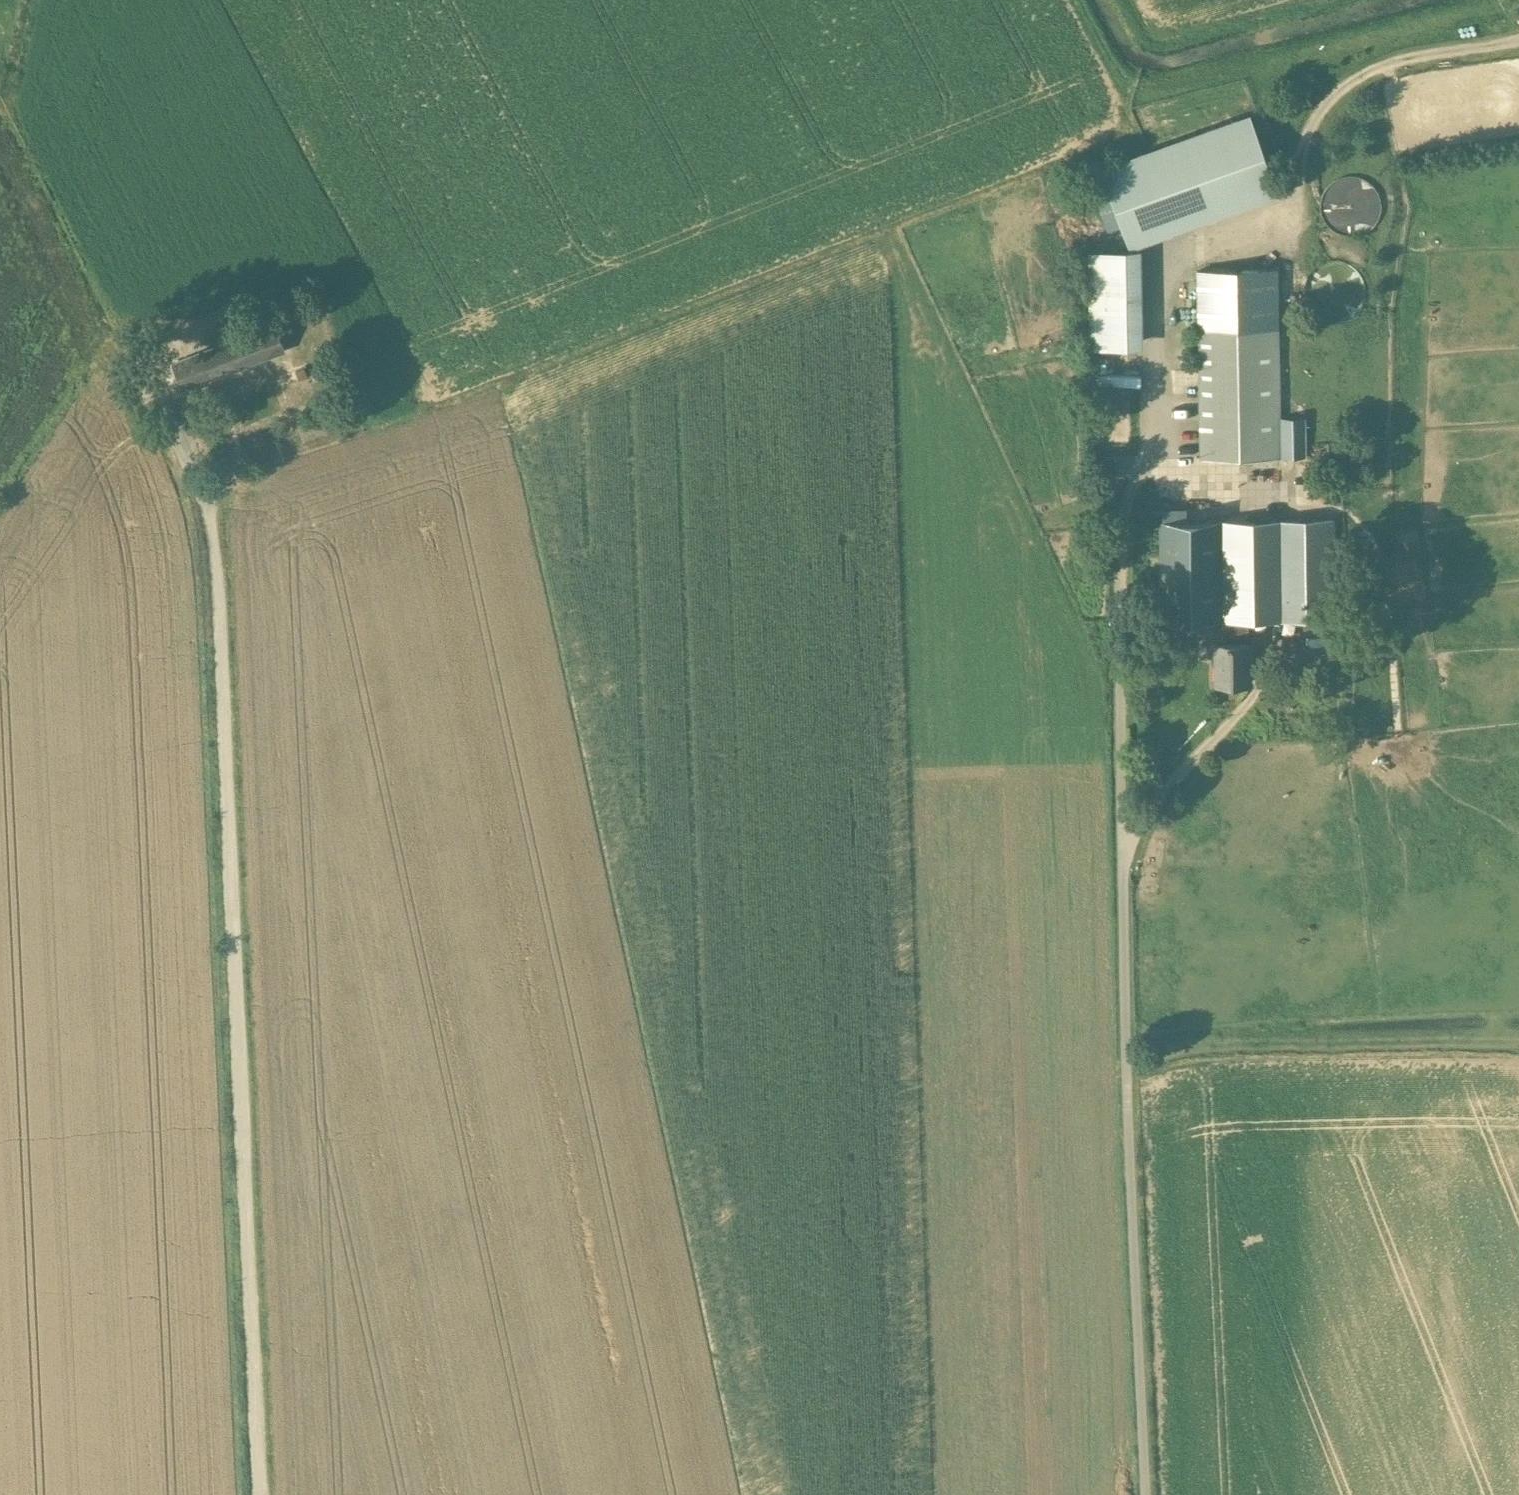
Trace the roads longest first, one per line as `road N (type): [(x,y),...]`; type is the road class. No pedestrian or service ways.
road 1 (unclassified): [(1141,1494),(1122,861)]

